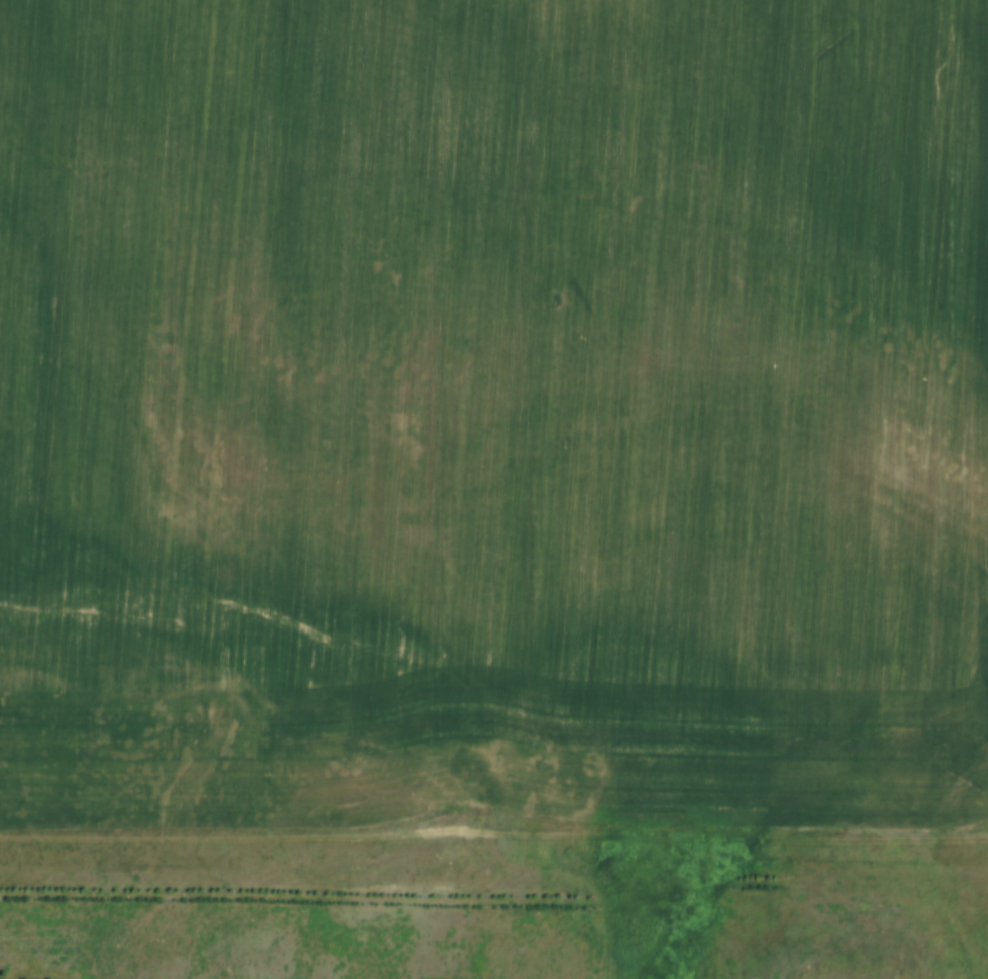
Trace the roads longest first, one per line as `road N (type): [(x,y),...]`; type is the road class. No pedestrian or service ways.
road 1 (track): [(0,844),(987,842)]

